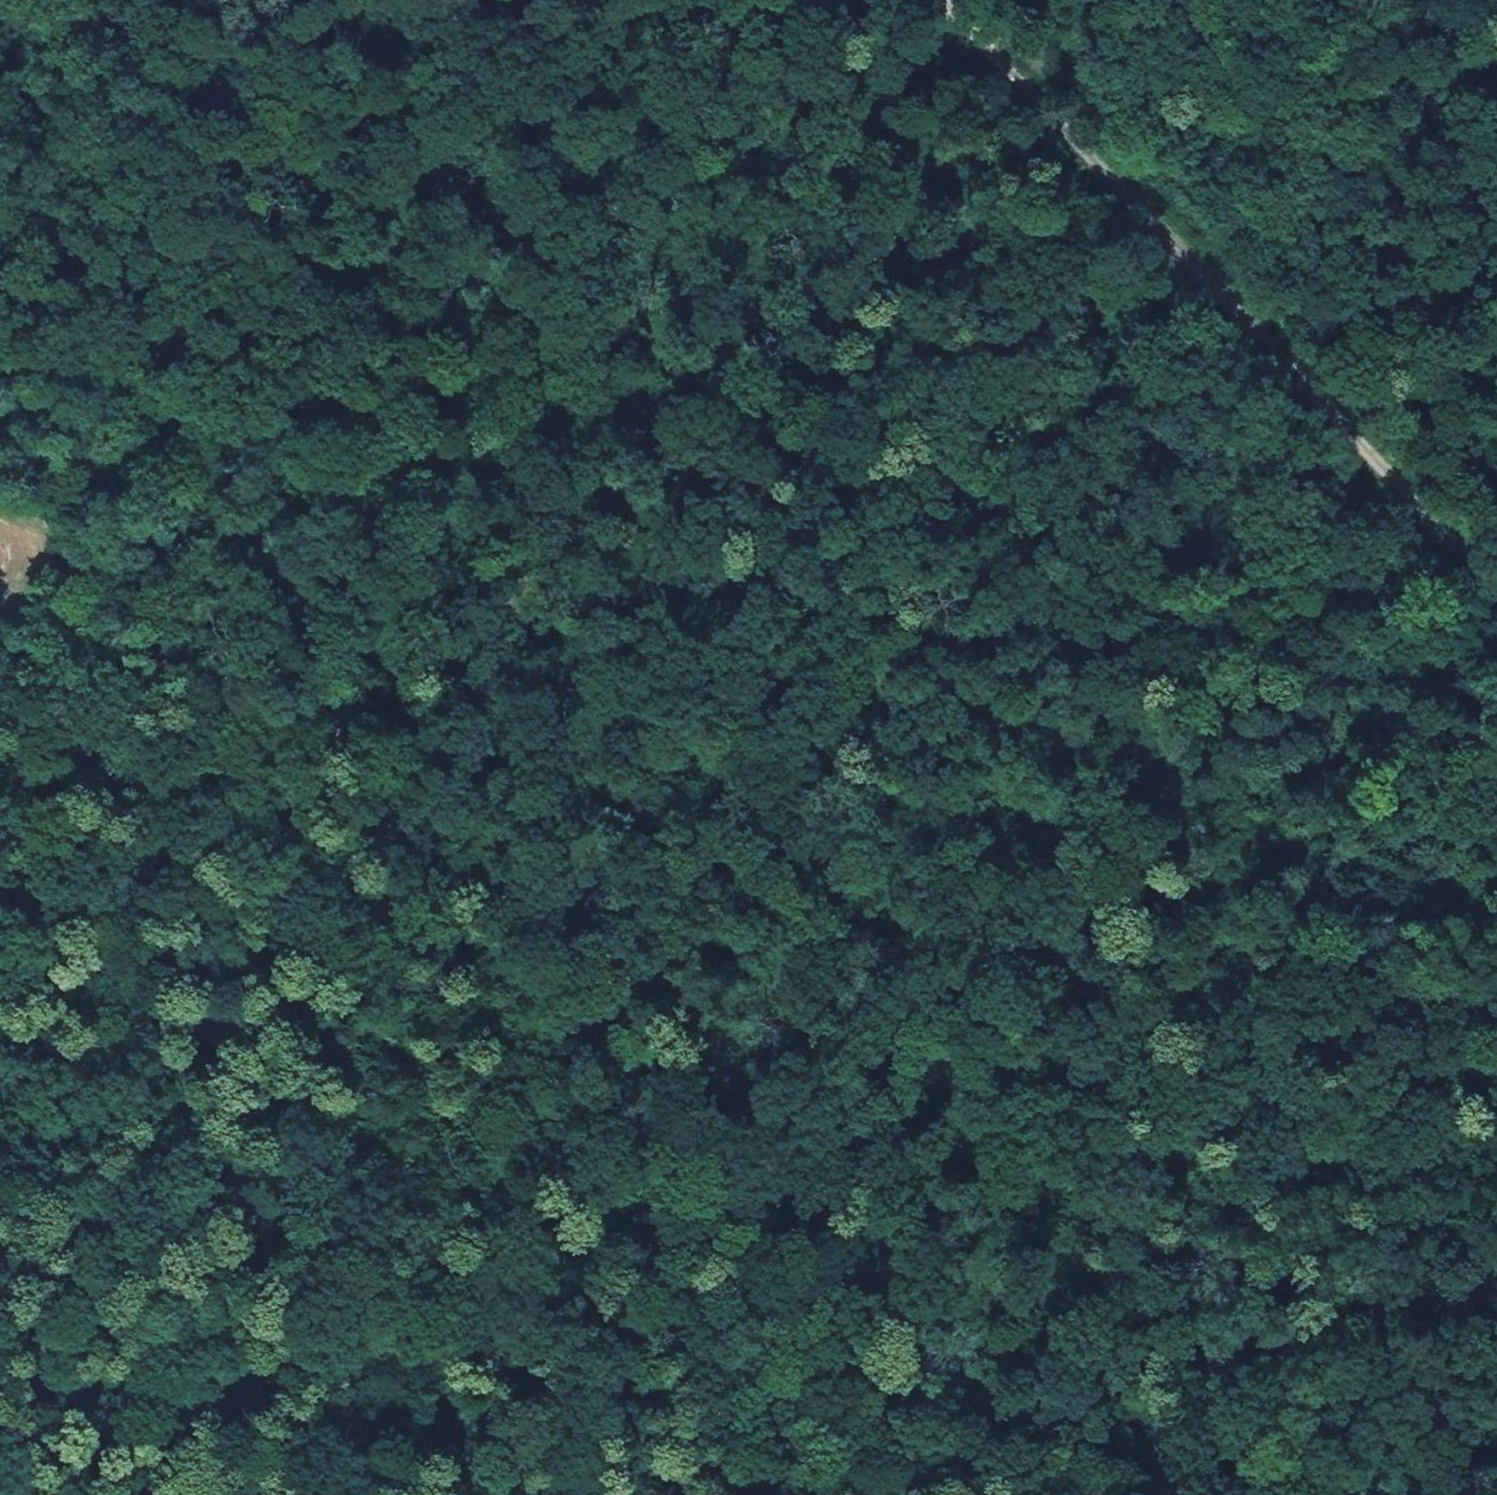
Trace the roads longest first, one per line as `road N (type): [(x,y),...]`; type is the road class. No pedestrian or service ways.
road 1 (track): [(924,0),(1496,602)]

